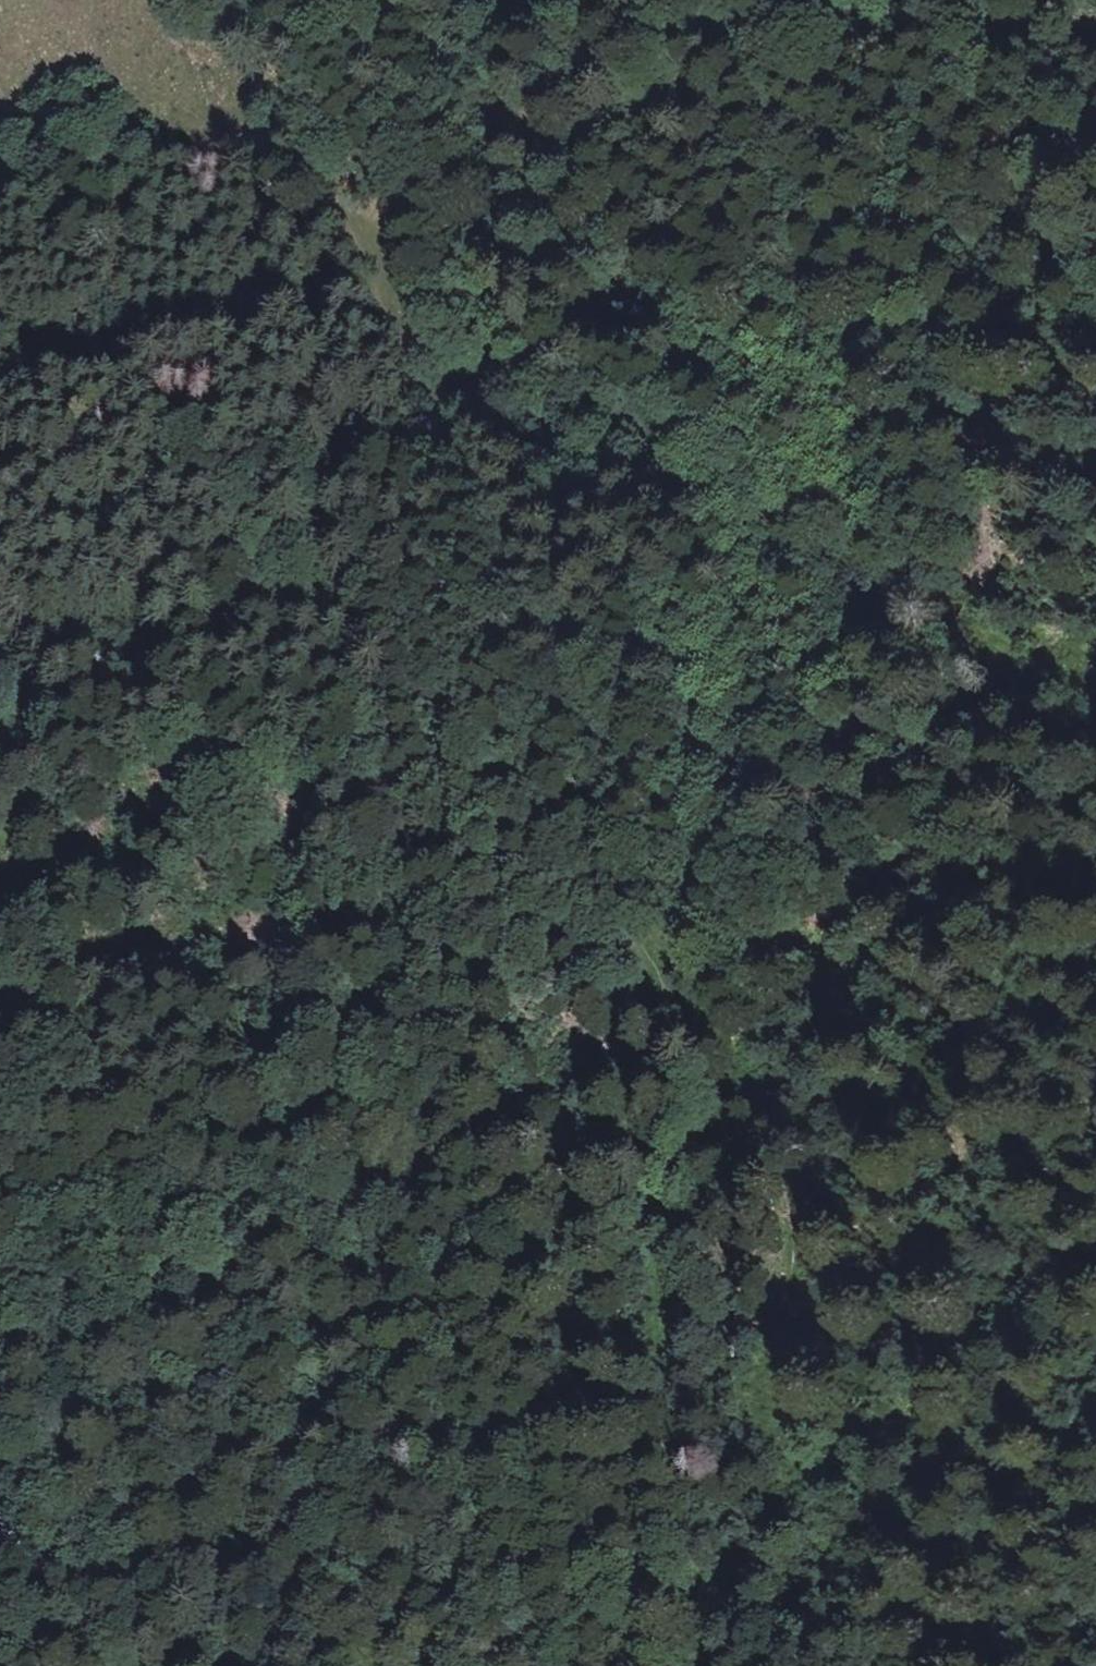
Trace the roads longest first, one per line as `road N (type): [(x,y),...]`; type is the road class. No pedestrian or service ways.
road 1 (track): [(876,1665),(803,1501),(775,1332),(790,1204),(647,974),(583,713),(263,0)]
road 2 (tertiary): [(118,1665),(107,1600),(73,1553),(0,1479)]

